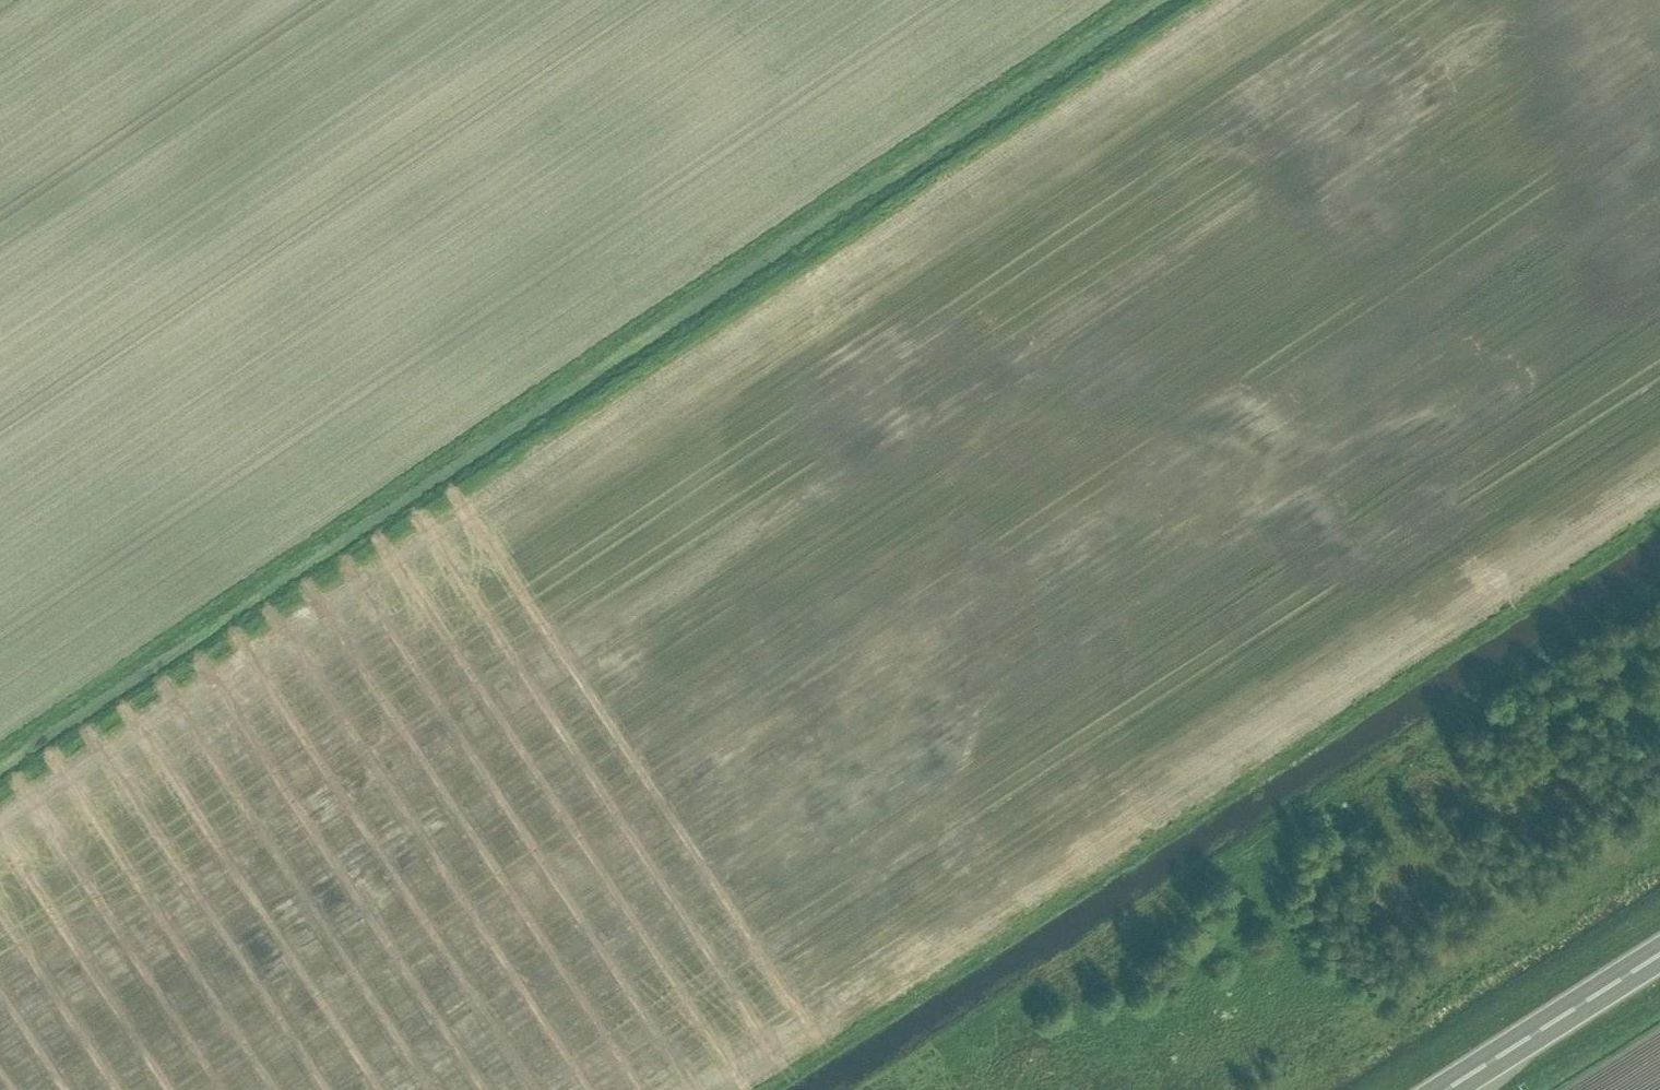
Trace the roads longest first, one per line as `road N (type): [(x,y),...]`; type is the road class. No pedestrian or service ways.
road 1 (trunk): [(1442,1089),(1659,952)]

